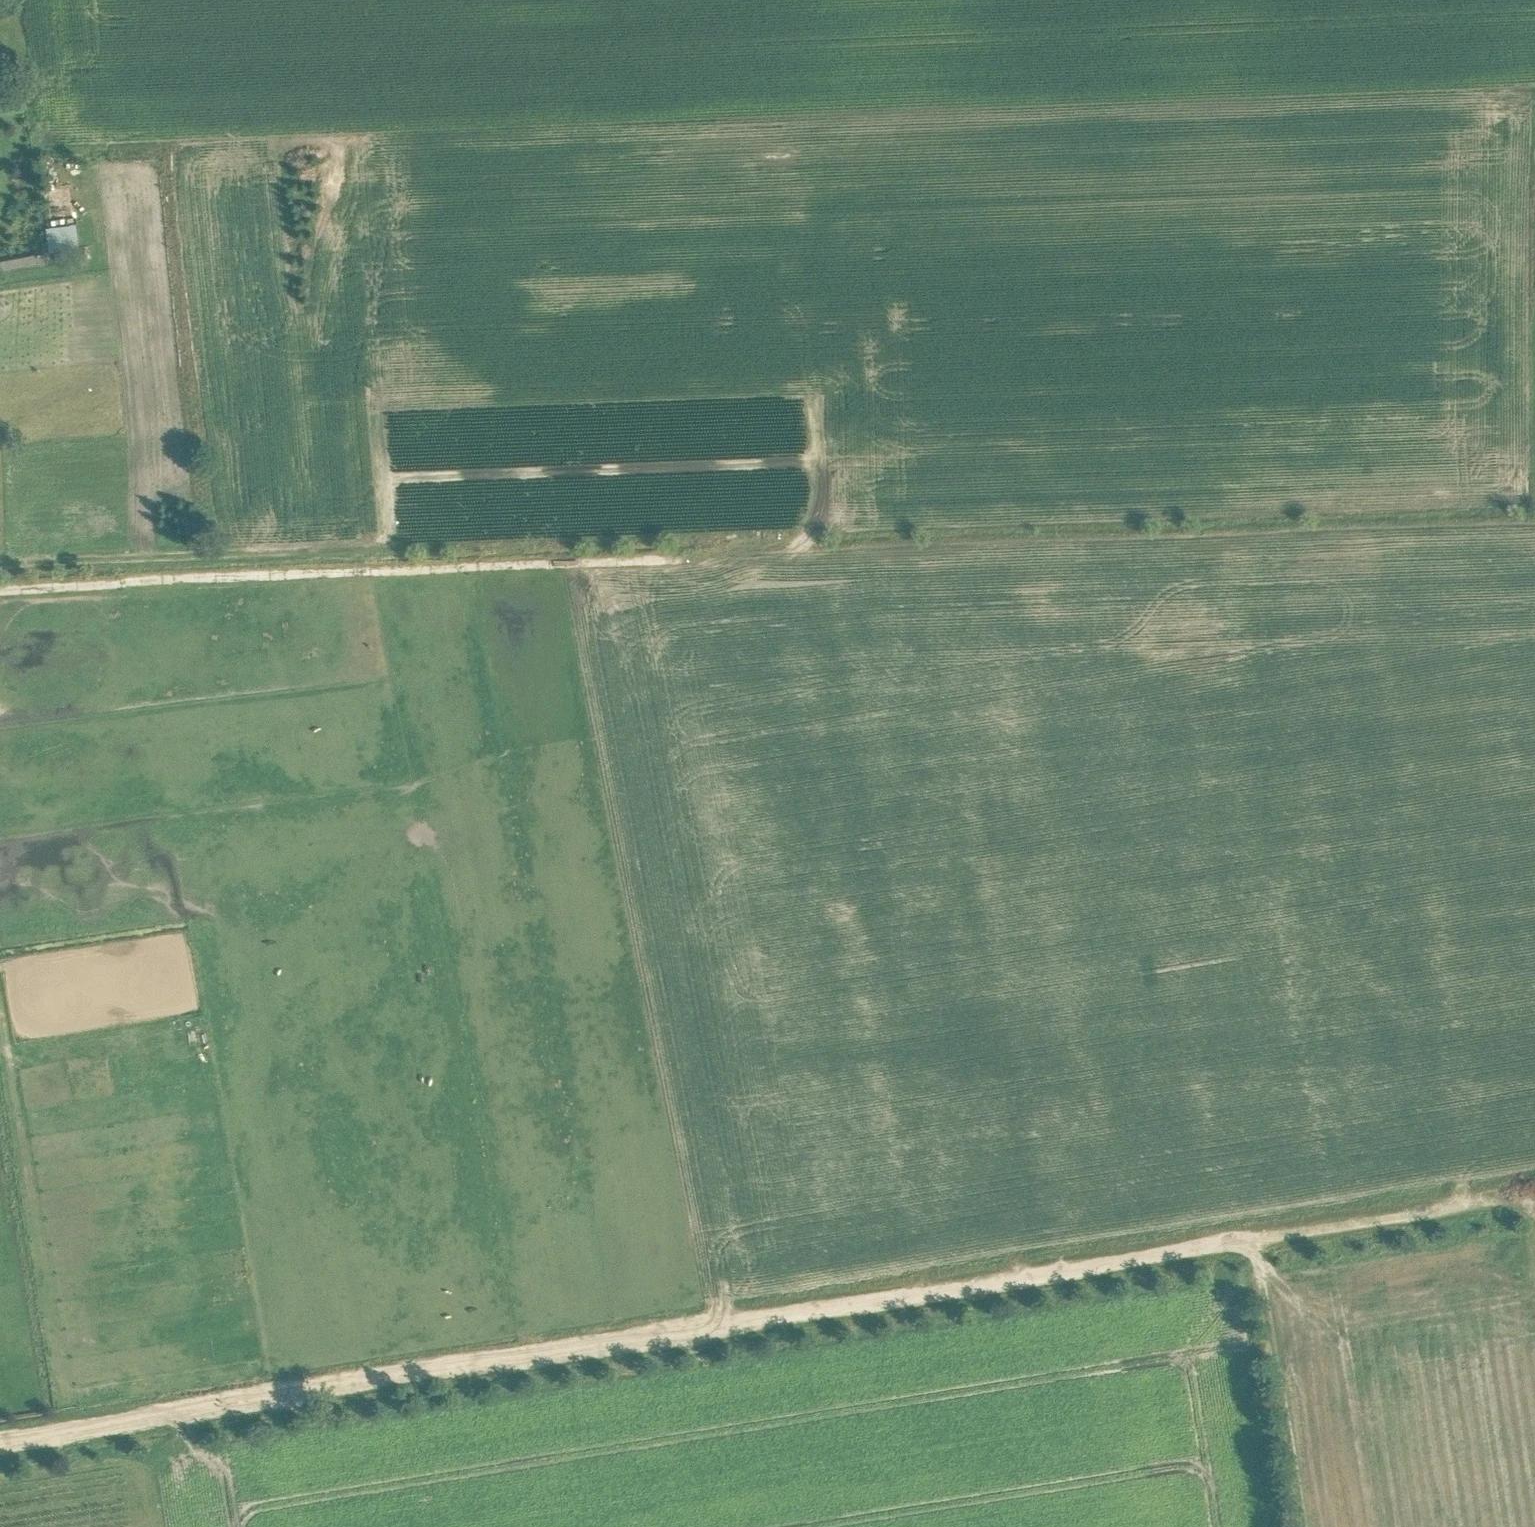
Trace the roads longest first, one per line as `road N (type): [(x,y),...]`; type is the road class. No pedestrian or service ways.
road 1 (track): [(0,1441),(1534,1195)]

